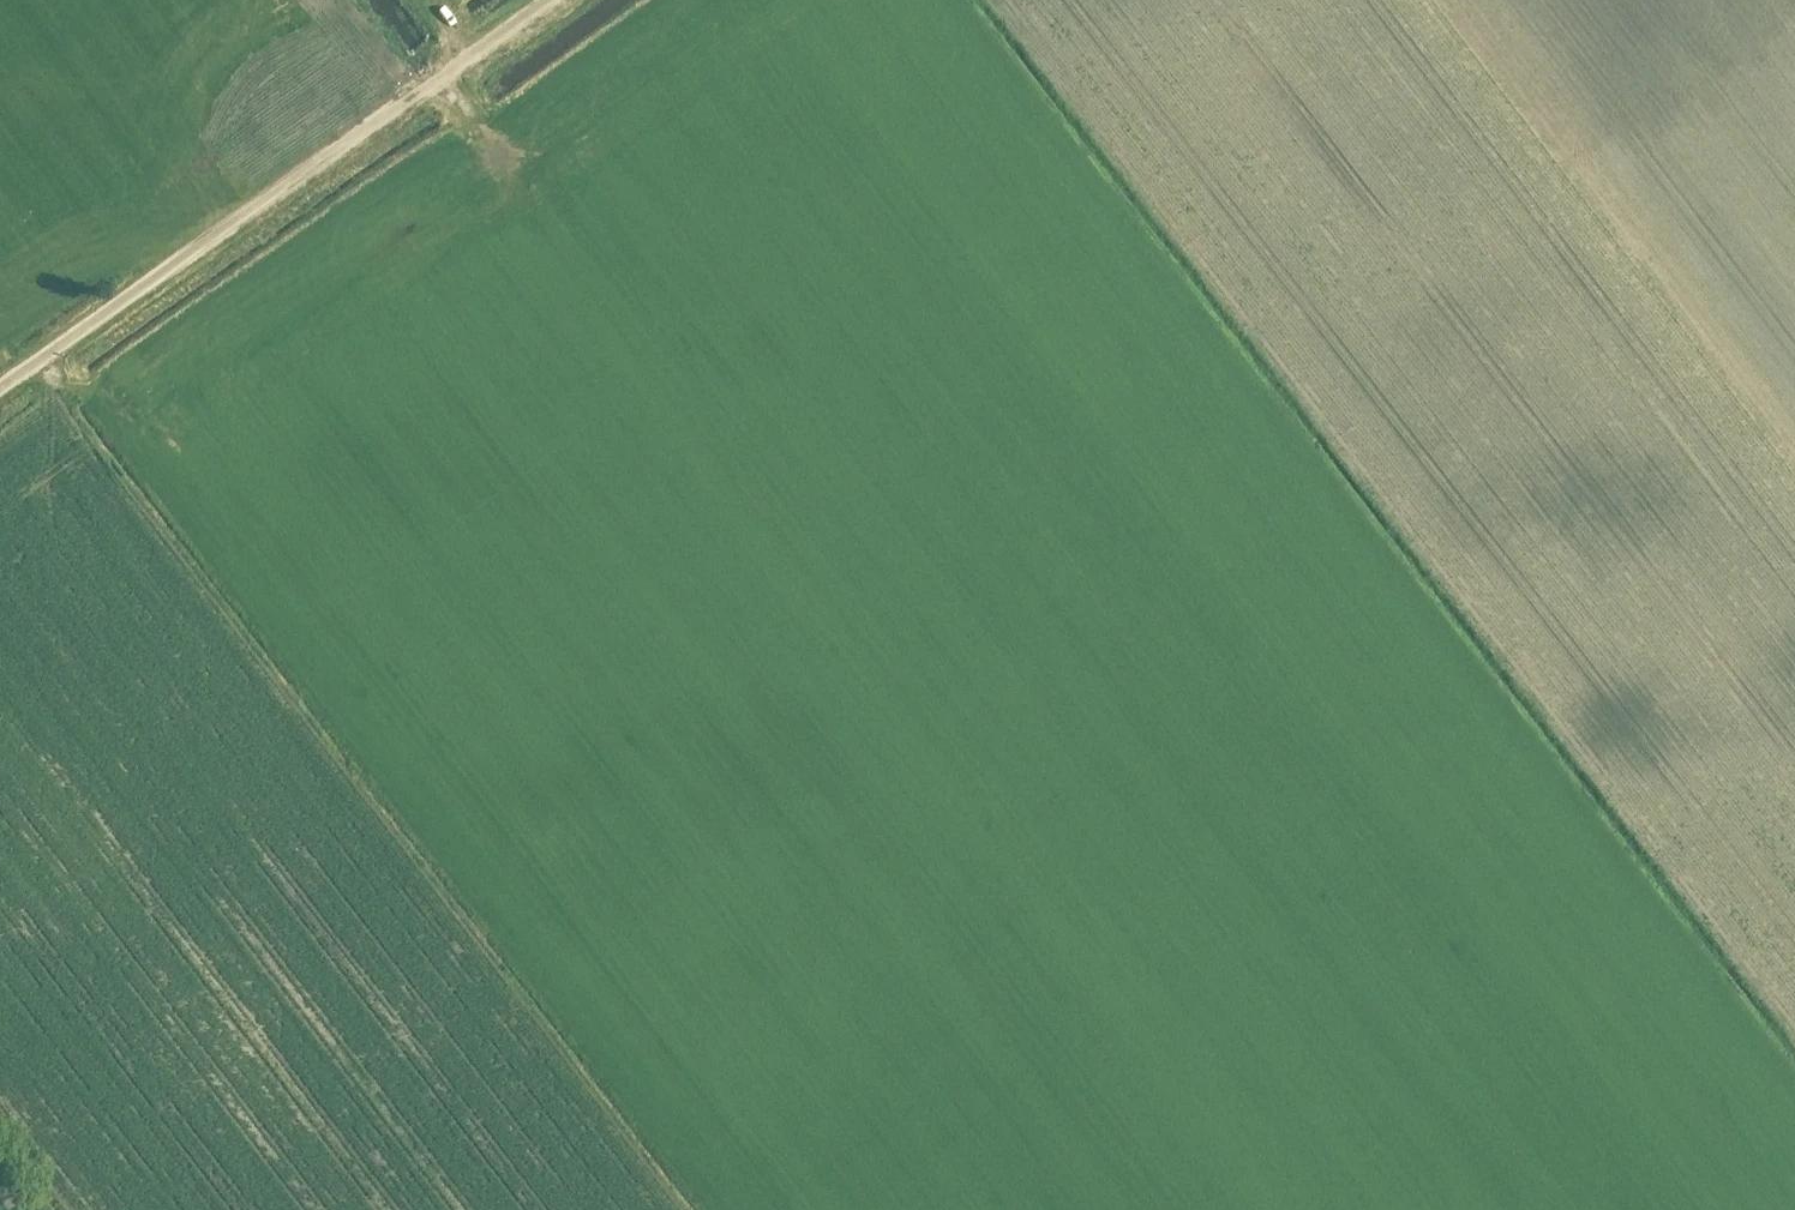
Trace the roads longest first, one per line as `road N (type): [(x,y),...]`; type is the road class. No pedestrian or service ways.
road 1 (unclassified): [(0,418),(579,0)]

